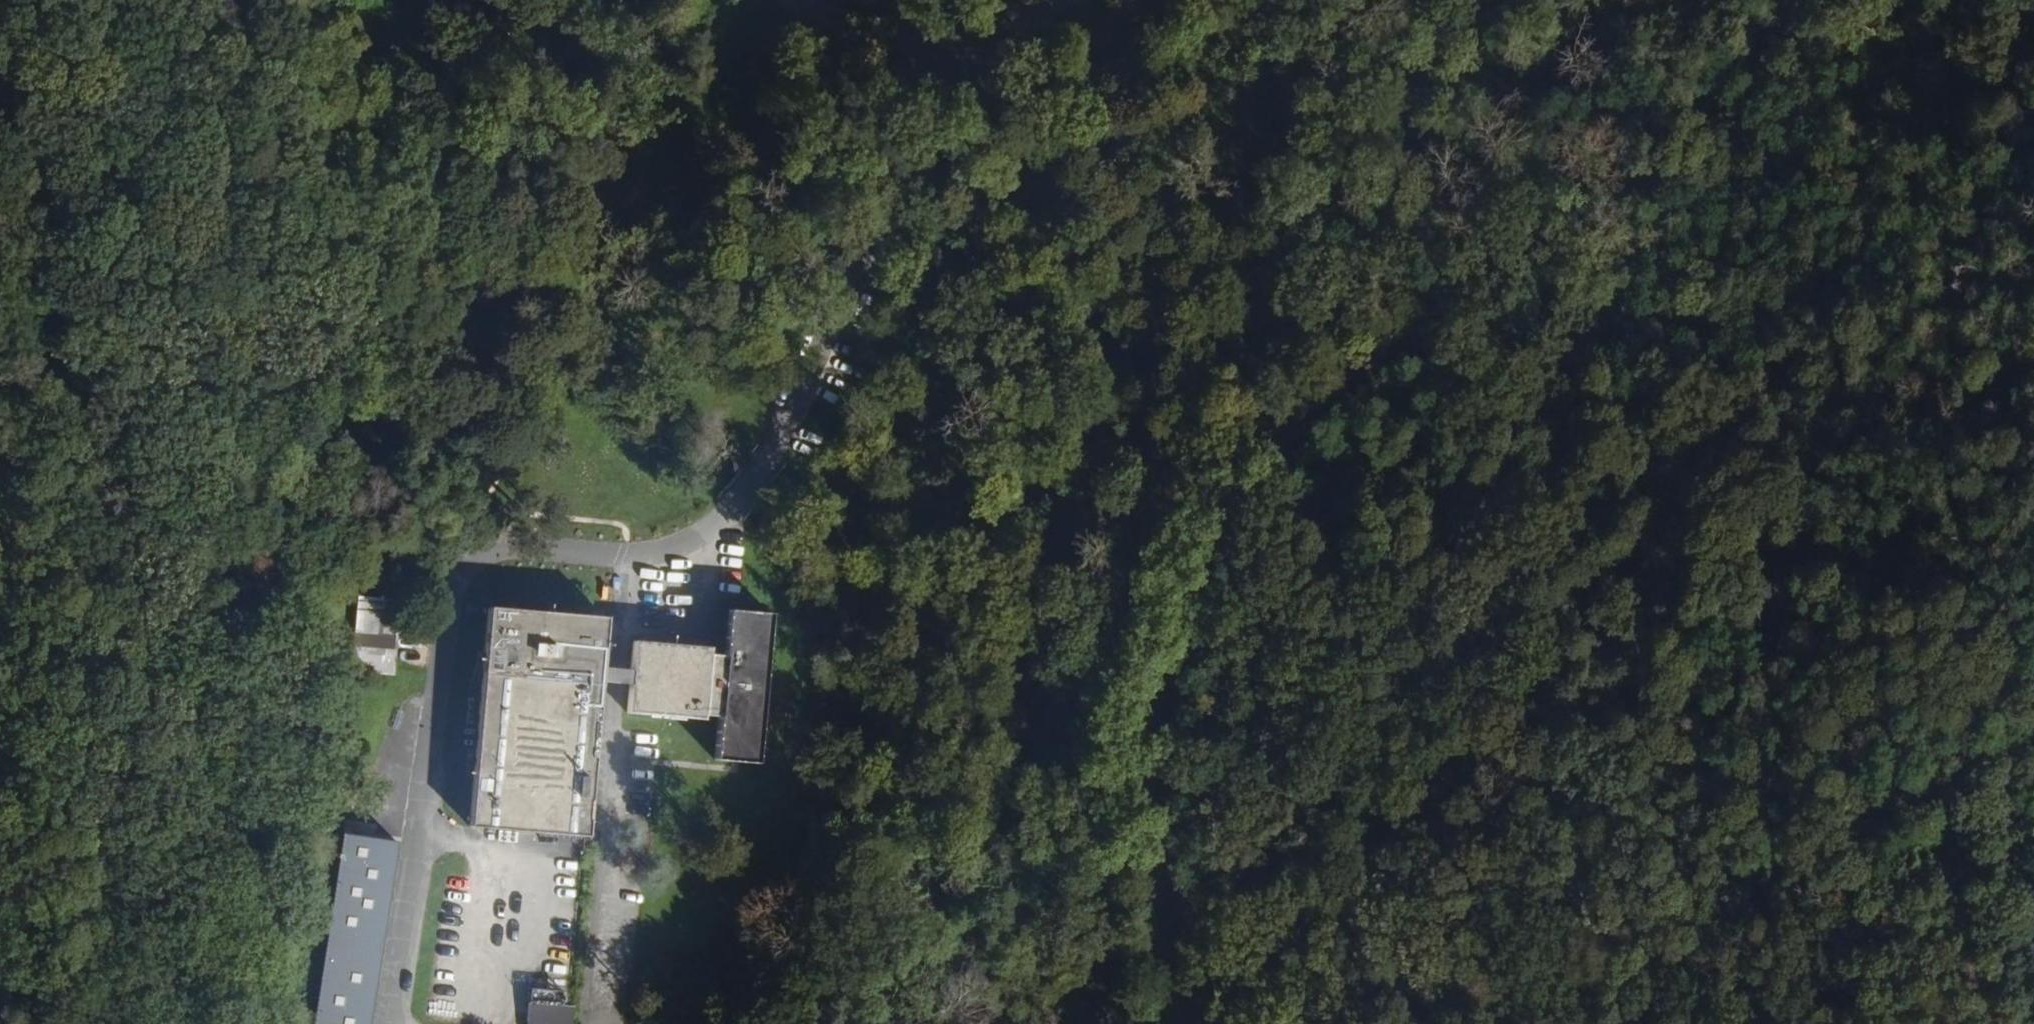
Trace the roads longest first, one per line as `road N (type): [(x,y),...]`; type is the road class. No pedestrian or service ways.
road 1 (secondary): [(1786,0),(1666,127),(1253,461),(1182,544),(1140,650),(1138,678),(1146,858),(1186,1023)]

